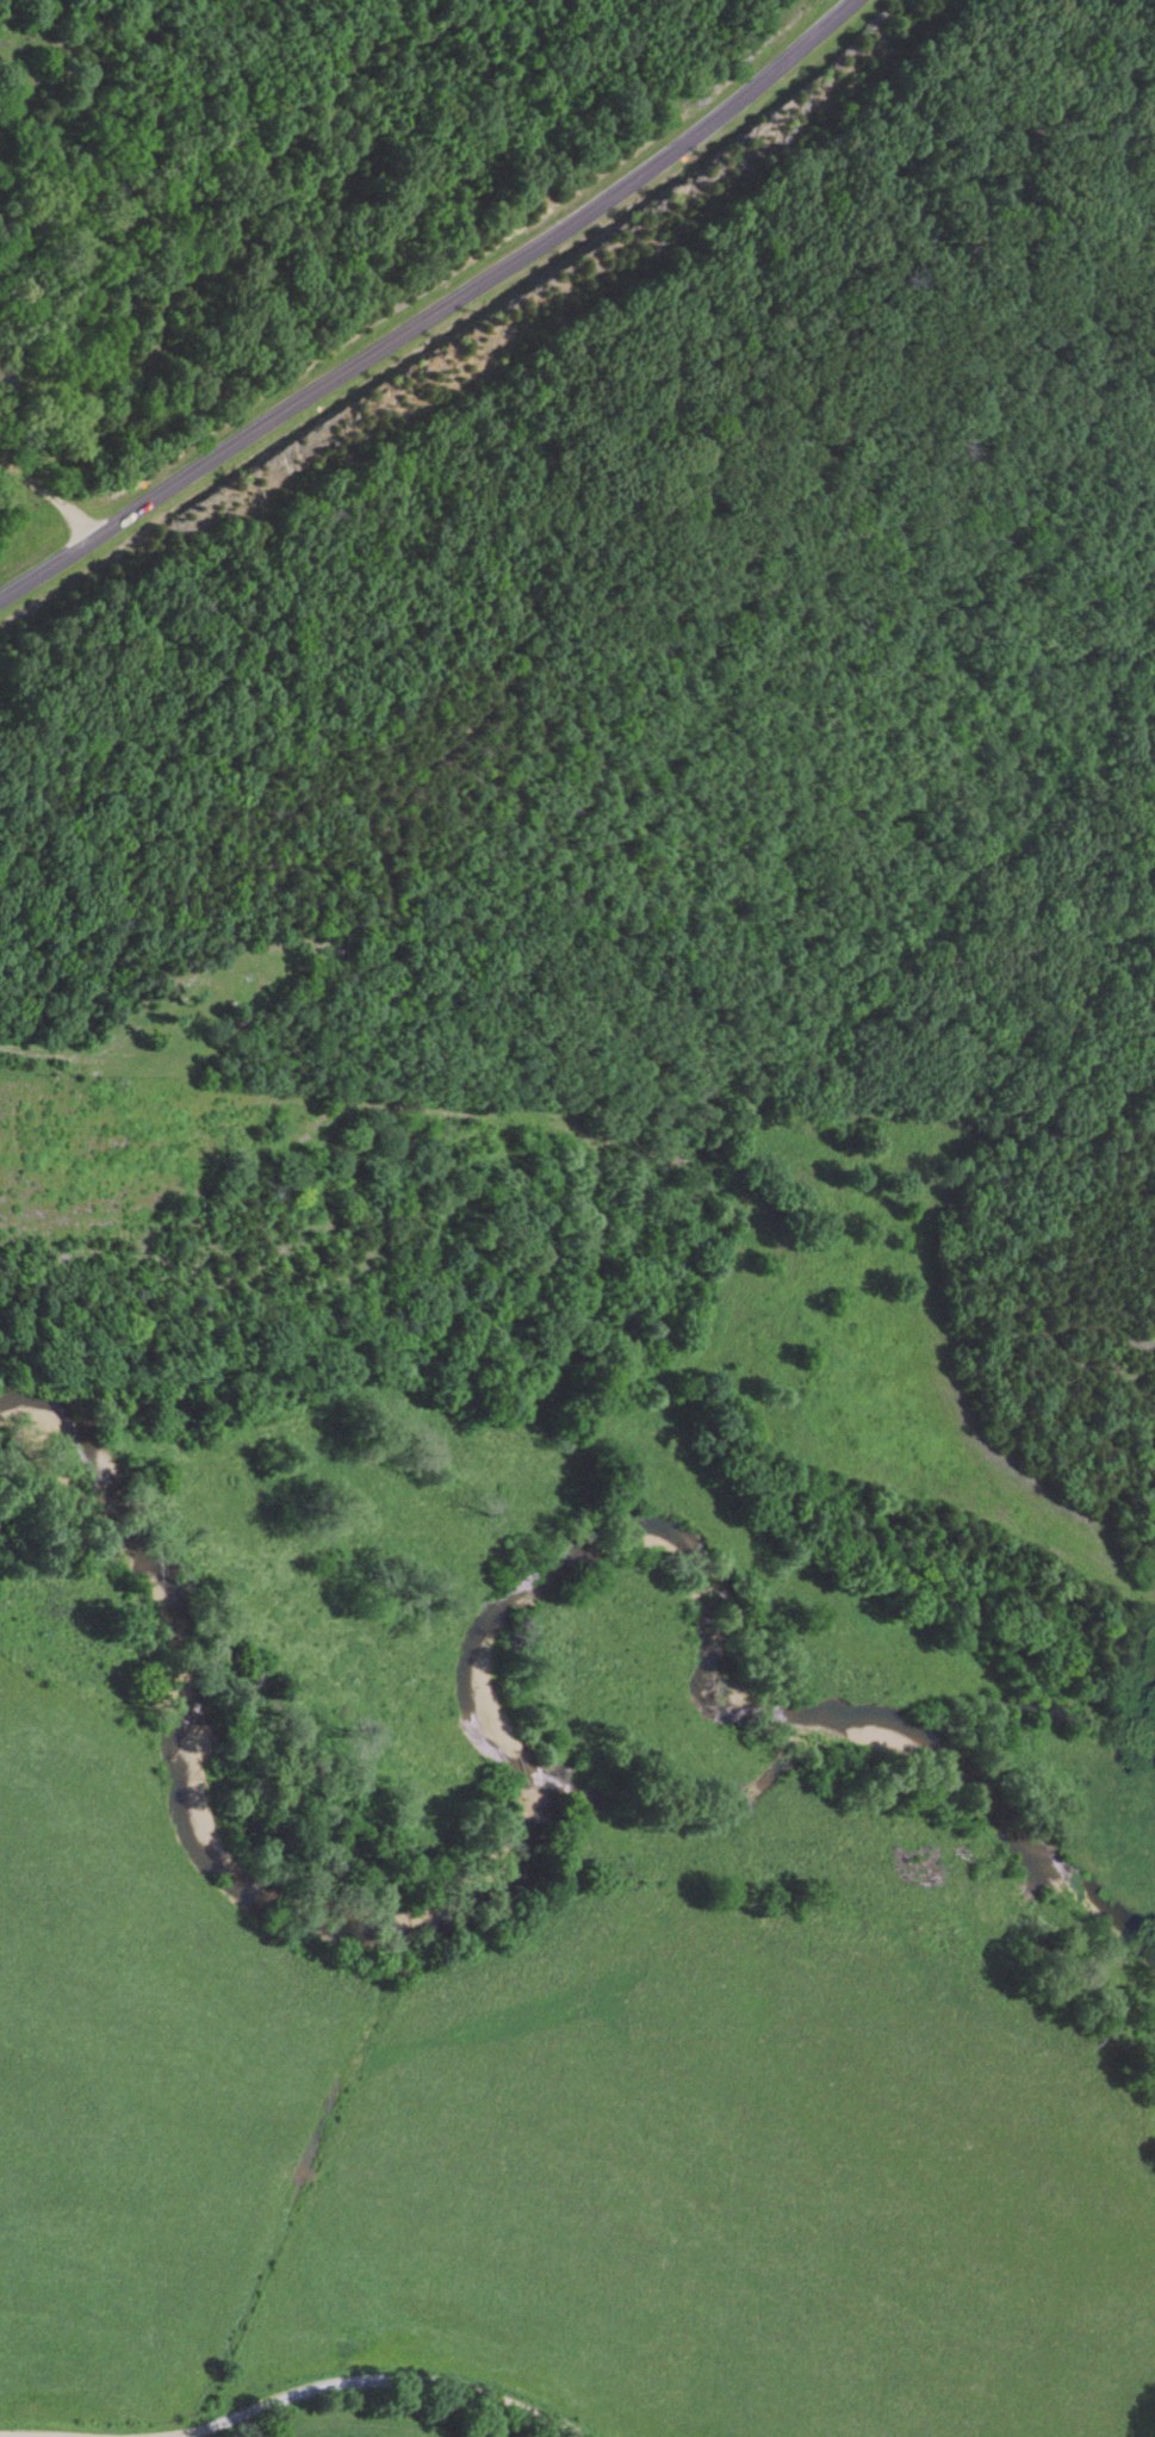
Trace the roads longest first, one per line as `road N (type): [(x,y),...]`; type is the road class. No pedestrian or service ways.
road 1 (secondary): [(0,601),(561,244),(803,63),(867,0)]
road 2 (residential): [(181,2436),(347,2386),(405,2386),(471,2399),(566,2436)]

